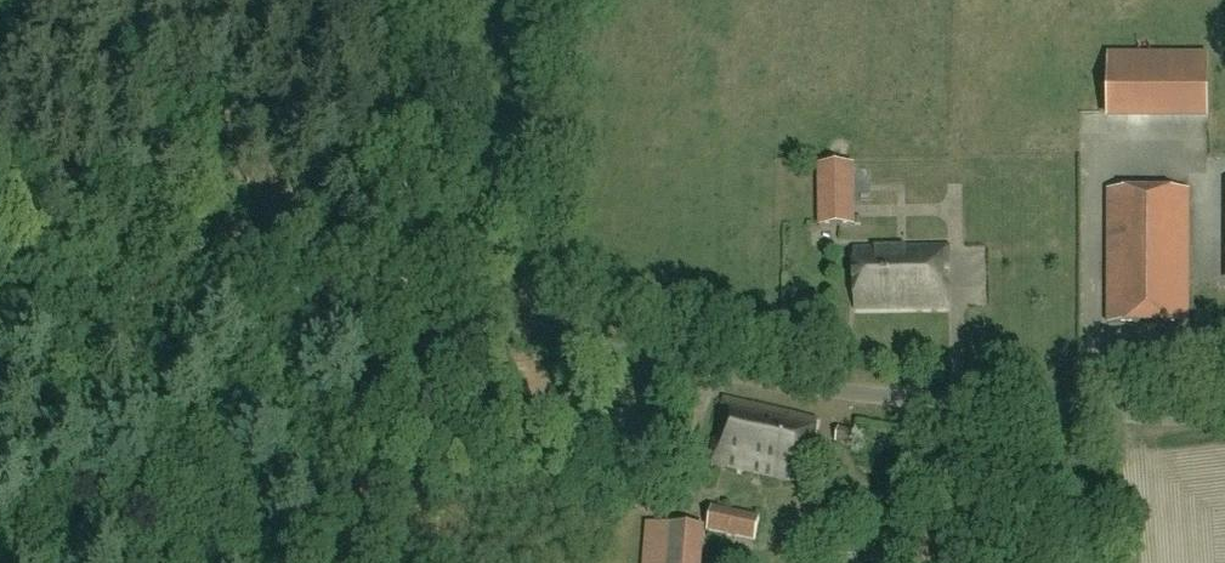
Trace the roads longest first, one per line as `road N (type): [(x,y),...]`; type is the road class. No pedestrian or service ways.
road 1 (unclassified): [(1224,415),(1096,417),(759,383),(0,218)]
road 2 (track): [(320,562),(404,300),(406,0)]

